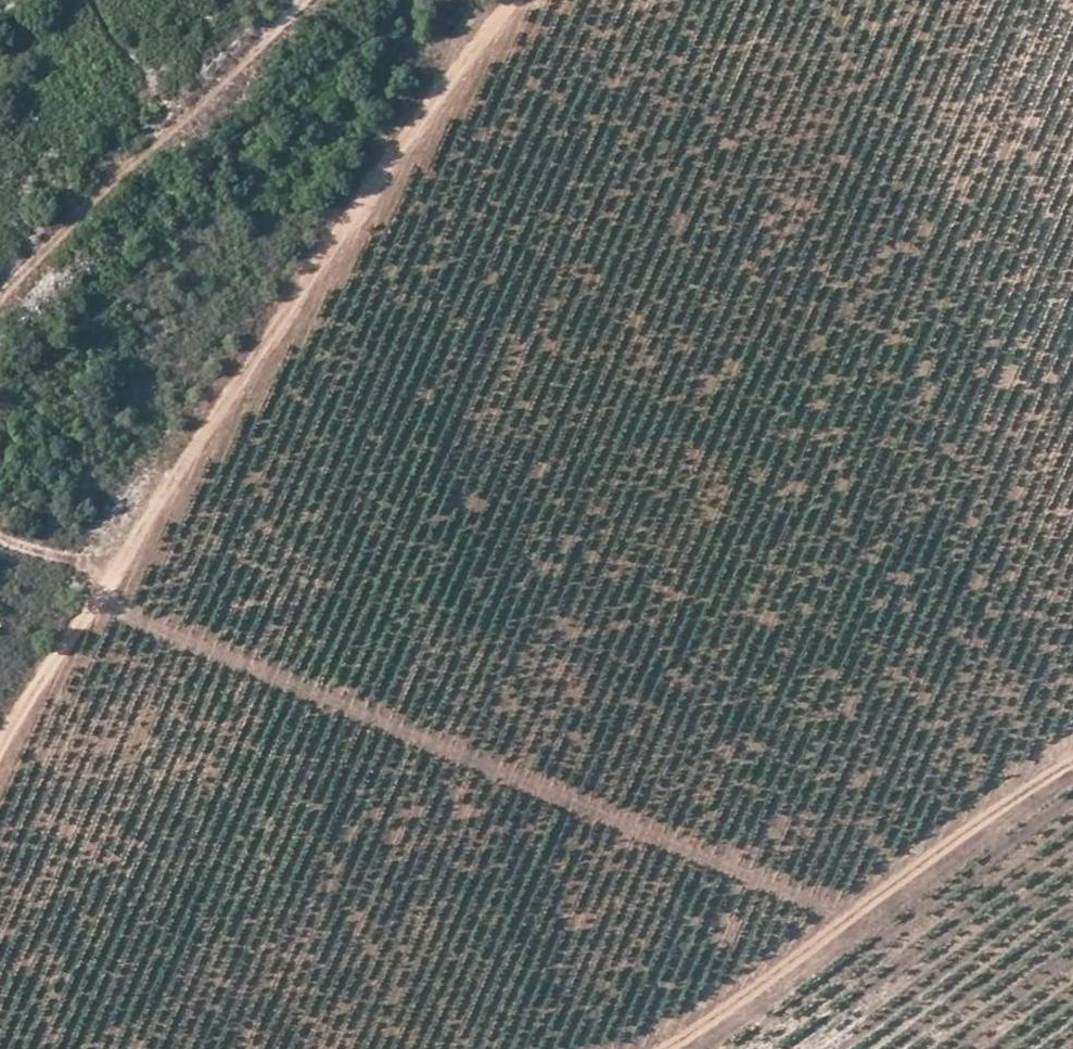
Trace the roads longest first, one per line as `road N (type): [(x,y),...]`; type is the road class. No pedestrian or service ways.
road 1 (track): [(512,0),(82,615),(0,751)]
road 2 (track): [(1072,753),(654,1048)]

